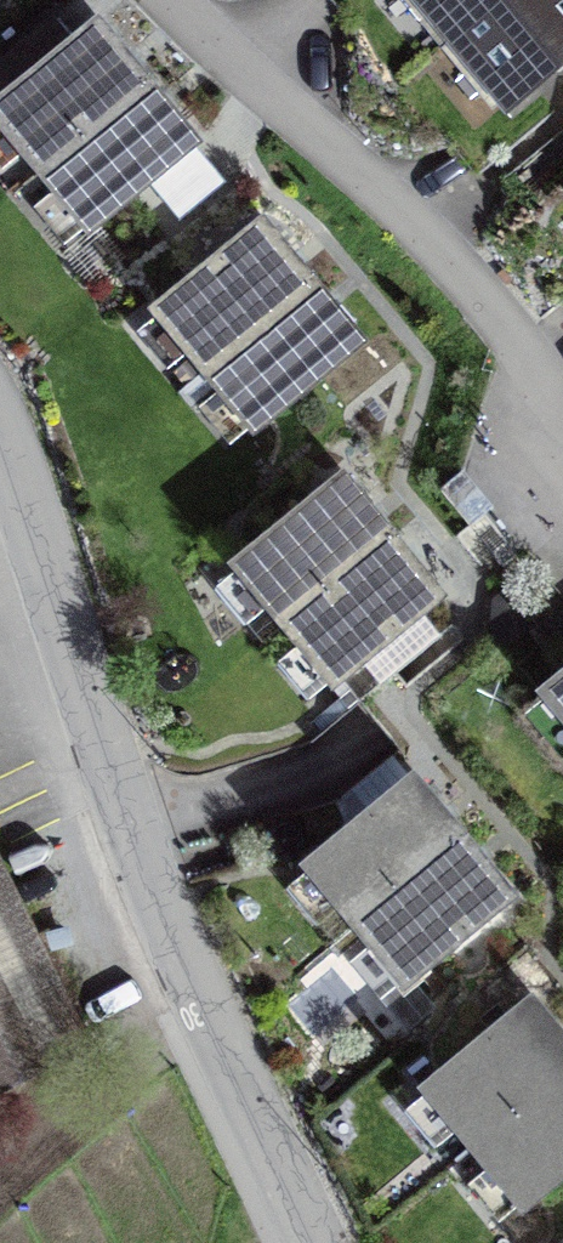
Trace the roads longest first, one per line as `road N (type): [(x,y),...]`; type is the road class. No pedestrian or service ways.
road 1 (tertiary): [(297,1242),(96,741),(0,427)]

